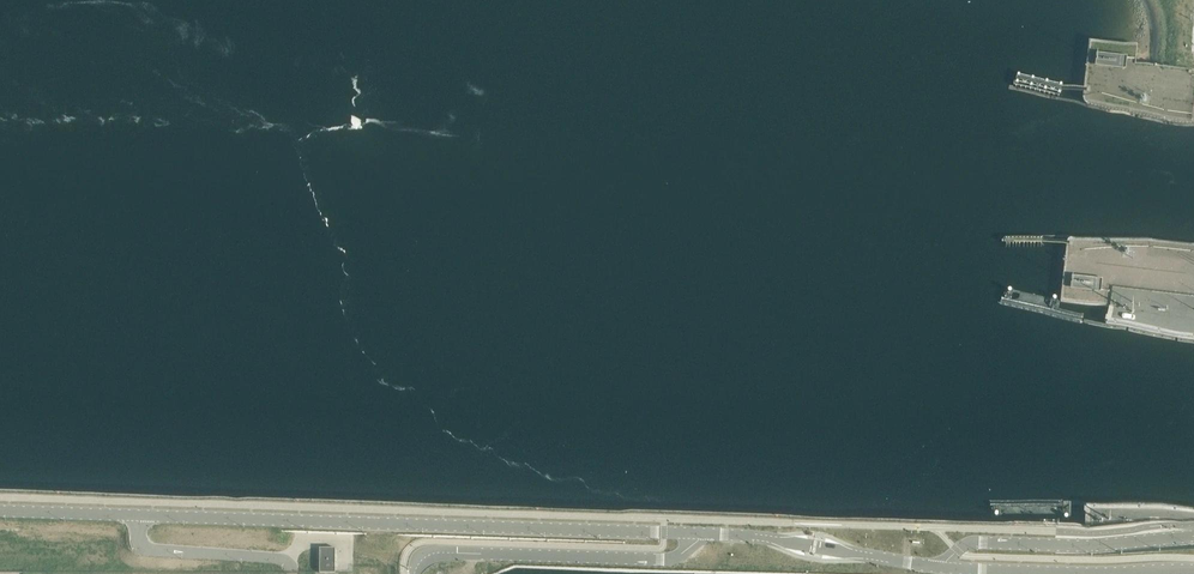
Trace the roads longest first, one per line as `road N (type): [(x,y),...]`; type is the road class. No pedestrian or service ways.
road 1 (tertiary): [(0,508),(664,525)]
road 2 (tertiary): [(413,573),(425,556),(441,552),(667,552),(706,526)]
road 3 (tertiary): [(937,567),(970,542),(1092,546),(1193,536)]
road 4 (tertiary): [(1193,568),(937,567)]
road 5 (tertiary): [(937,567),(762,530),(706,526)]

